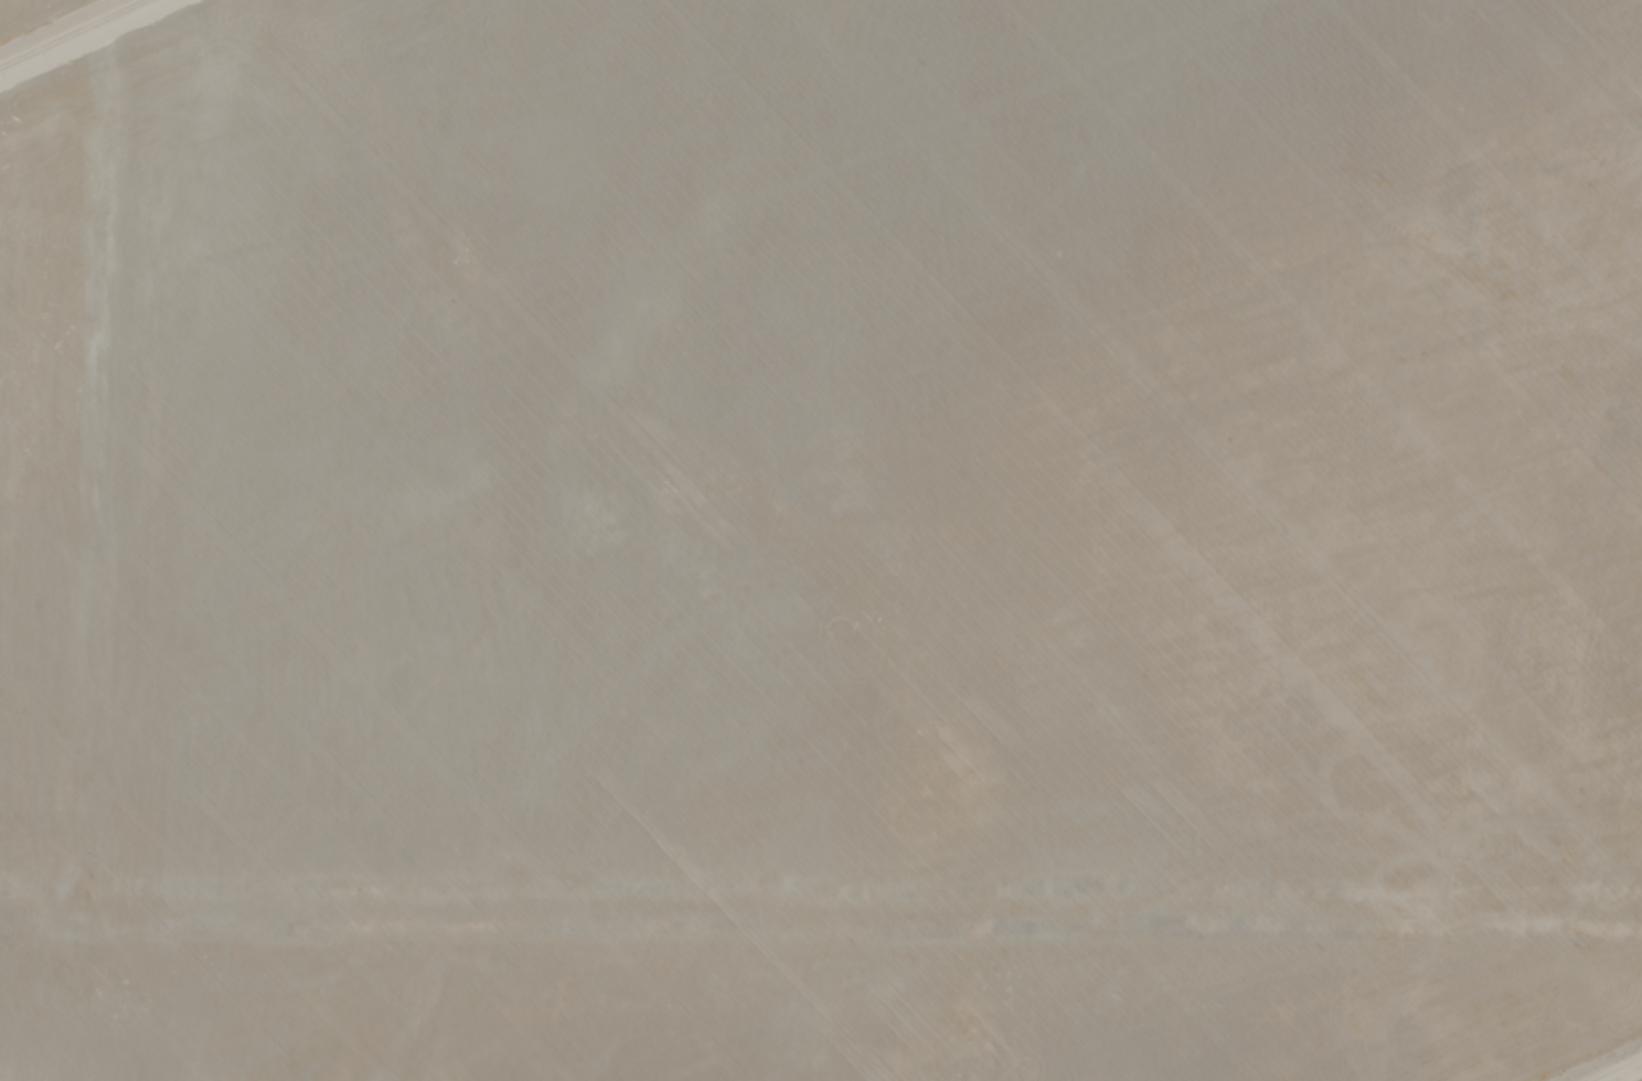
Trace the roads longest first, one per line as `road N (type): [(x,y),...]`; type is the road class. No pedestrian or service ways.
road 1 (residential): [(0,911),(1641,921)]
road 2 (residential): [(47,911),(70,0)]

